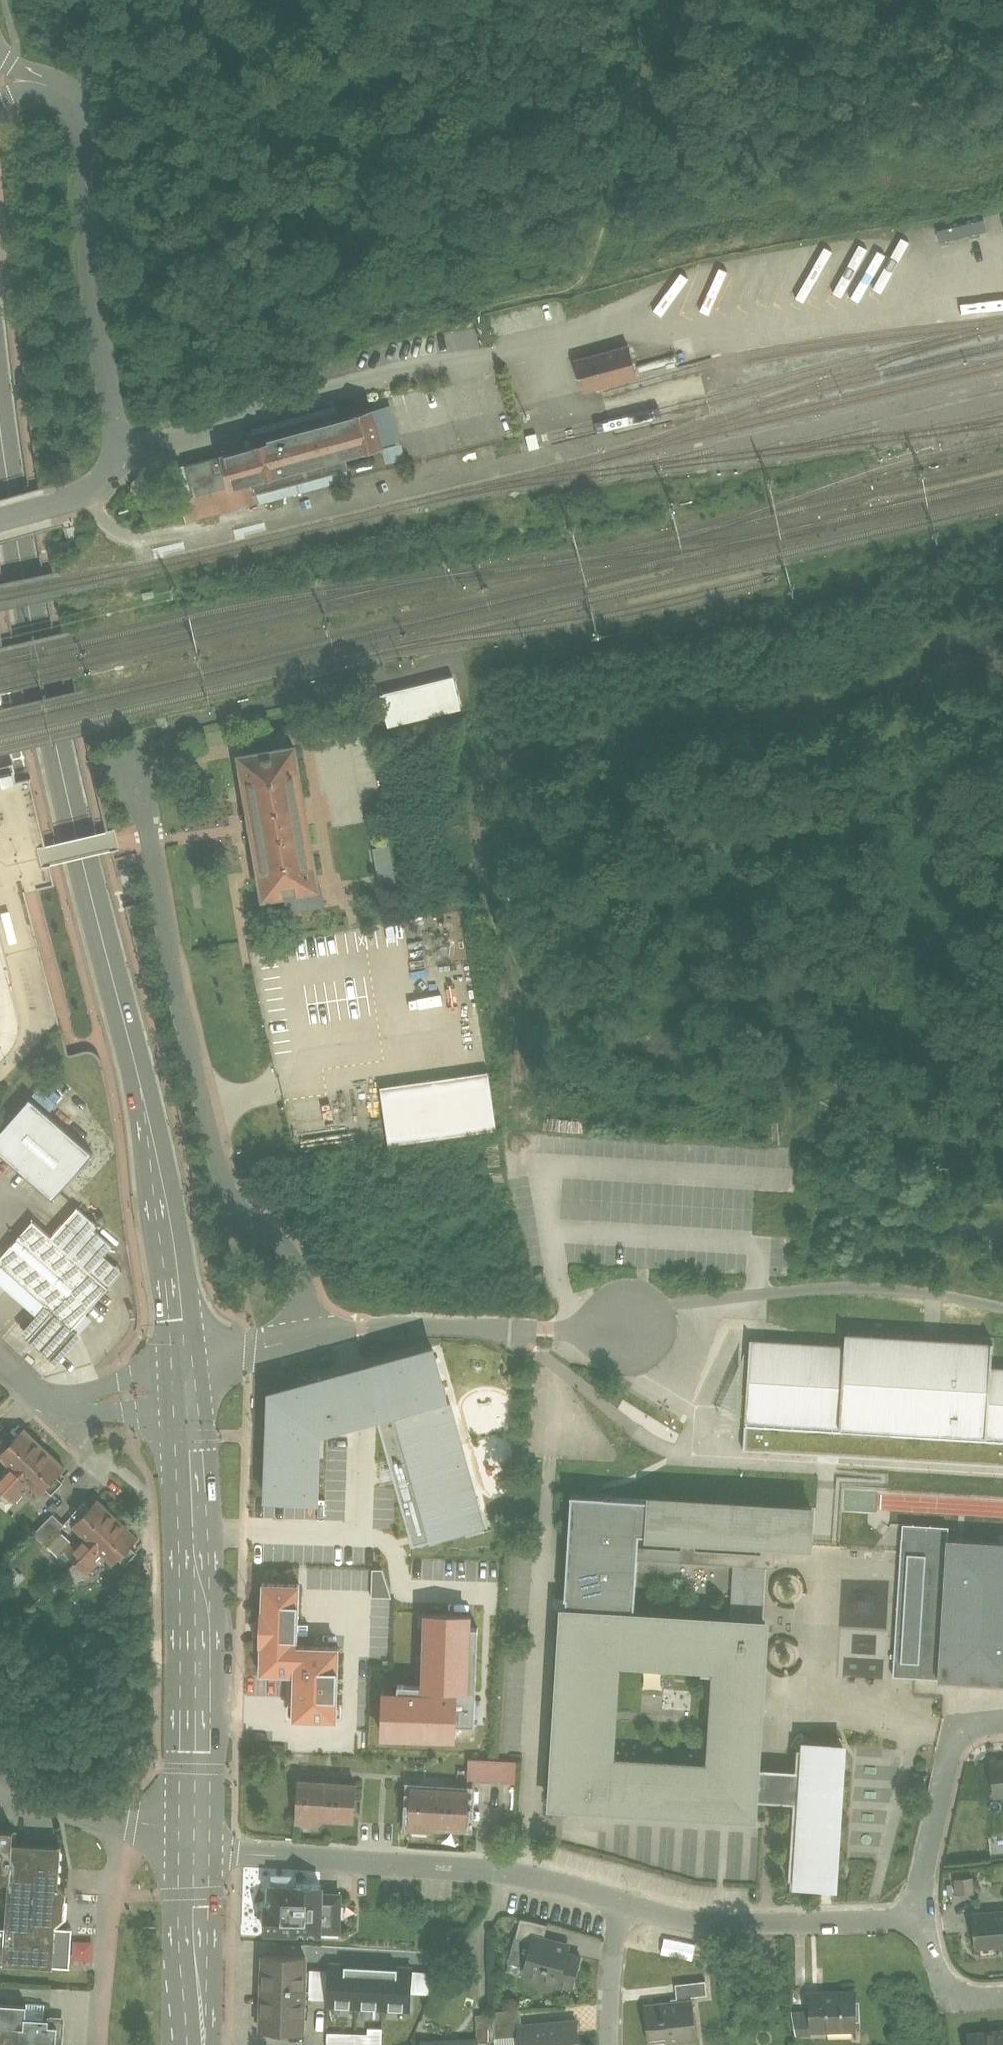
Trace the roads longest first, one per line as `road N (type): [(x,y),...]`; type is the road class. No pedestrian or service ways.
road 1 (primary): [(185,1386),(160,1189),(18,571),(0,427)]
road 2 (residential): [(310,1340),(299,1275),(234,1200),(216,1161),(129,756)]
road 3 (primary): [(195,1842),(198,1655),(185,1386)]
road 4 (residential): [(195,1842),(523,1877),(616,1906)]
road 5 (residential): [(119,455),(89,277),(90,130),(73,100),(41,83)]
road 6 (unclassified): [(621,1317),(838,1288),(1002,1311)]
road 7 (residential): [(310,1340),(357,1331),(512,1332),(621,1317)]
road 8 (residential): [(616,1906),(758,1929),(918,1920)]
road 9 (track): [(670,0),(595,258)]
road 10 (residential): [(195,1842),(130,1827),(0,1774)]
road 11 (primary): [(190,2044),(195,1842)]
road 12 (residential): [(0,1356),(40,1392),(69,1401),(185,1386)]
road 13 (residential): [(951,1746),(918,1920)]
road 14 (residential): [(119,455),(267,412)]
road 15 (residential): [(0,517),(89,491),(119,455)]
road 16 (residential): [(616,2044),(616,1906)]
road 17 (residential): [(185,1386),(310,1340)]
road 18 (residential): [(918,1920),(946,1983),(973,2003),(1002,2001)]

